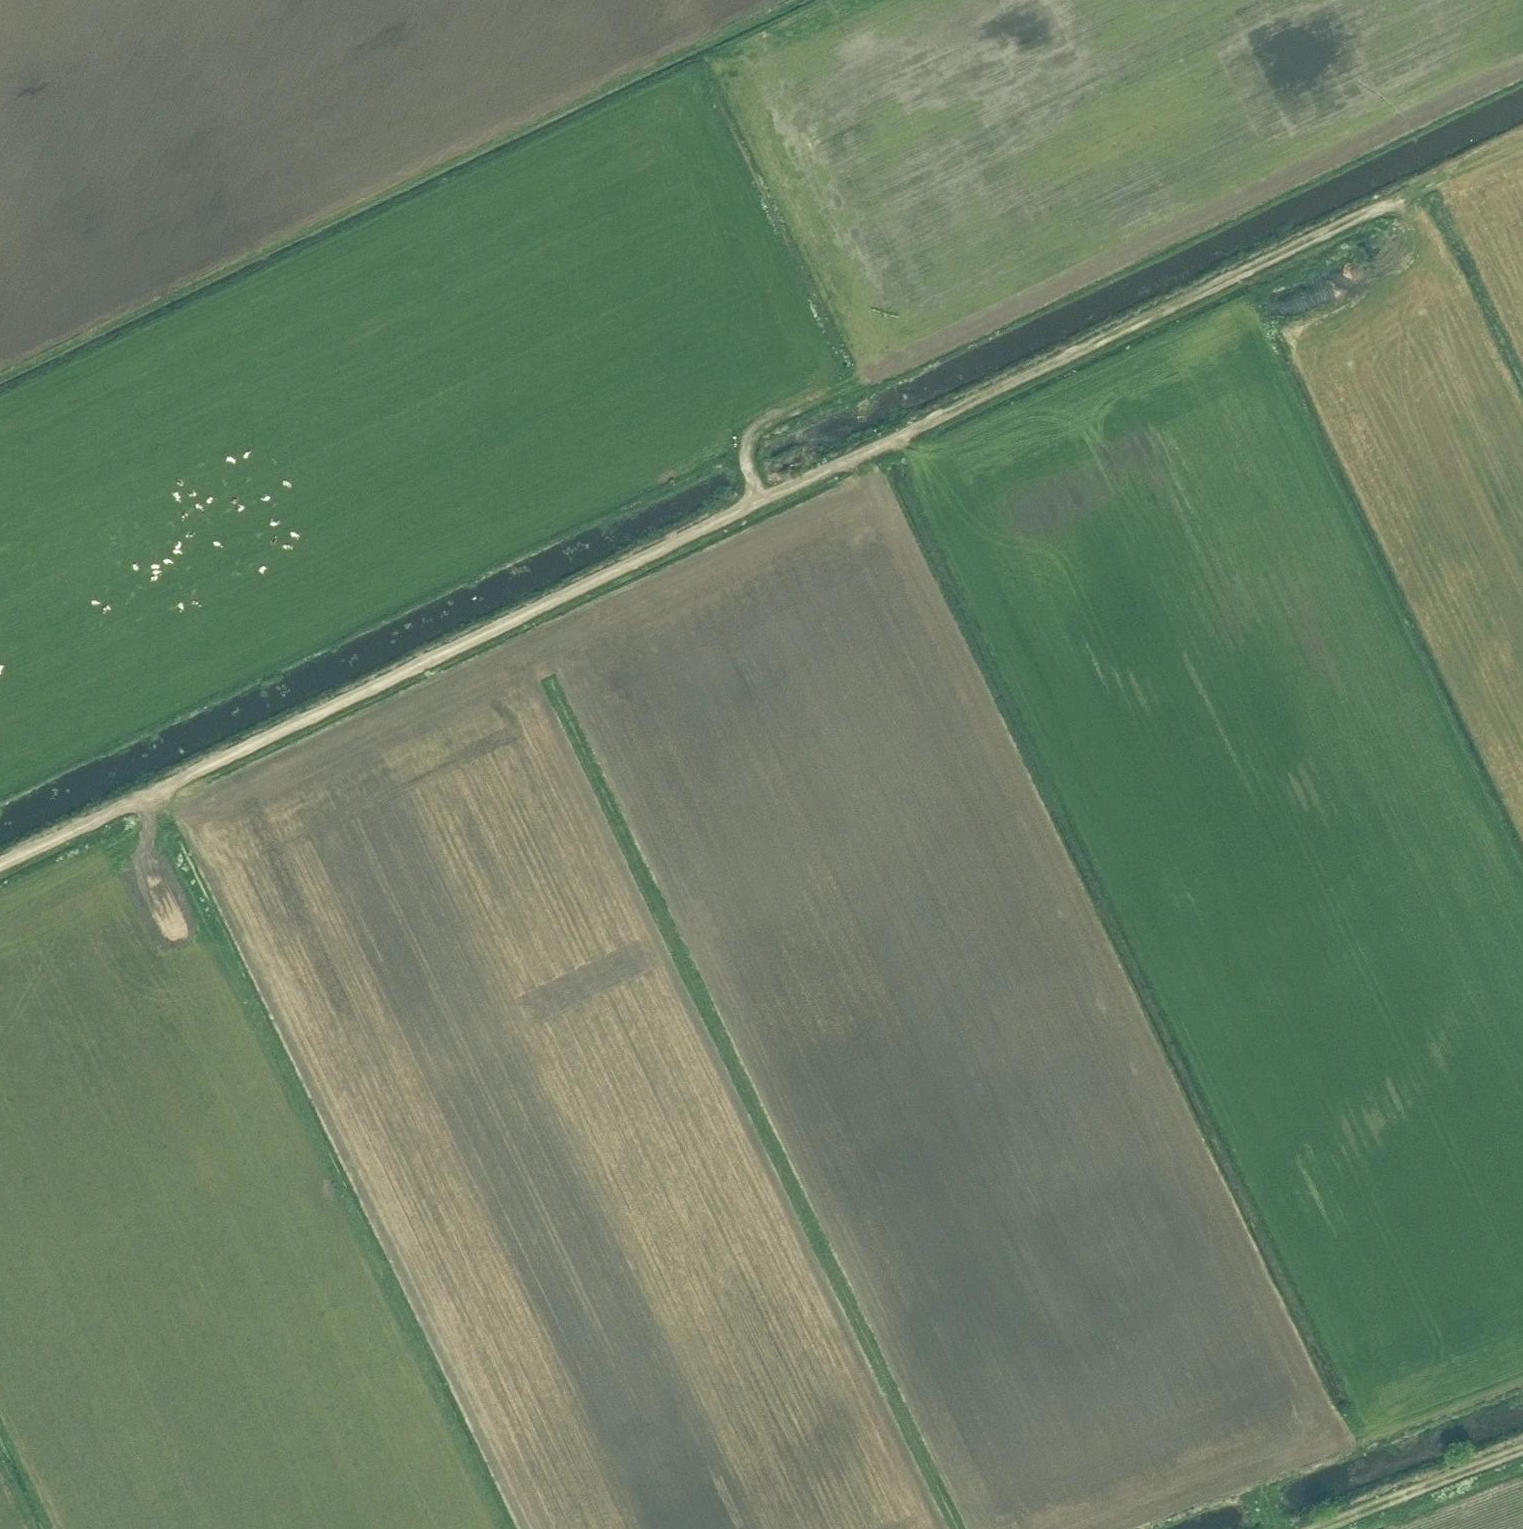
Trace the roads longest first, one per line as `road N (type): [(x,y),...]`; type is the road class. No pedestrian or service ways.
road 1 (track): [(1522,1451),(1324,1528)]

